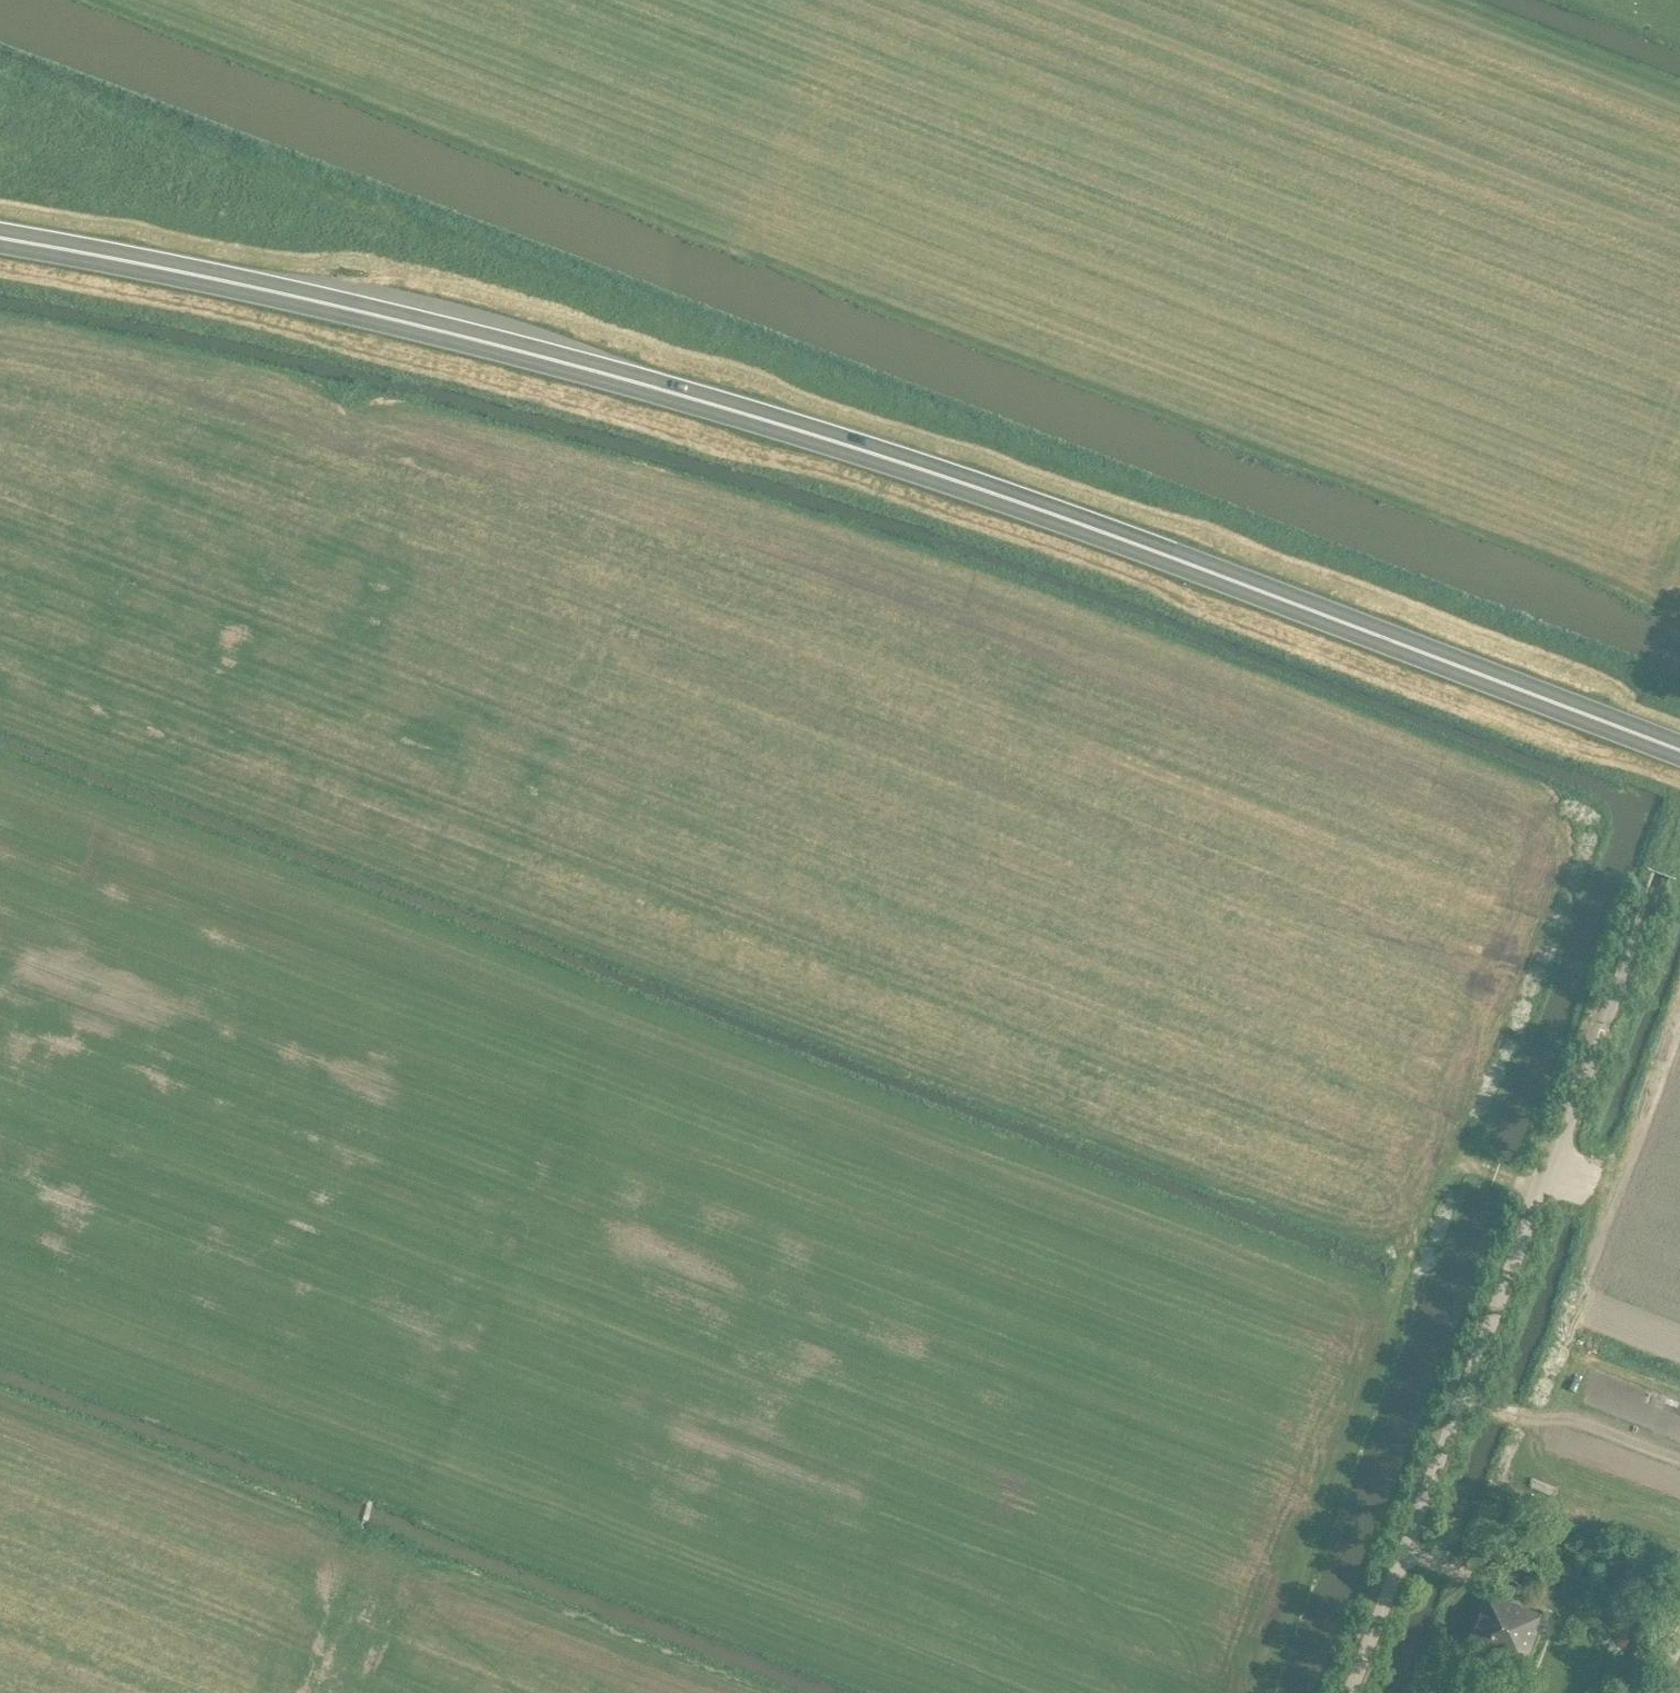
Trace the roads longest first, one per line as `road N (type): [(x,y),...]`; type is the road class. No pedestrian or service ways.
road 1 (trunk): [(1679,750),(1003,495),(716,404),(465,335),(0,238)]
road 2 (unclassified): [(1353,1692),(1679,830)]

